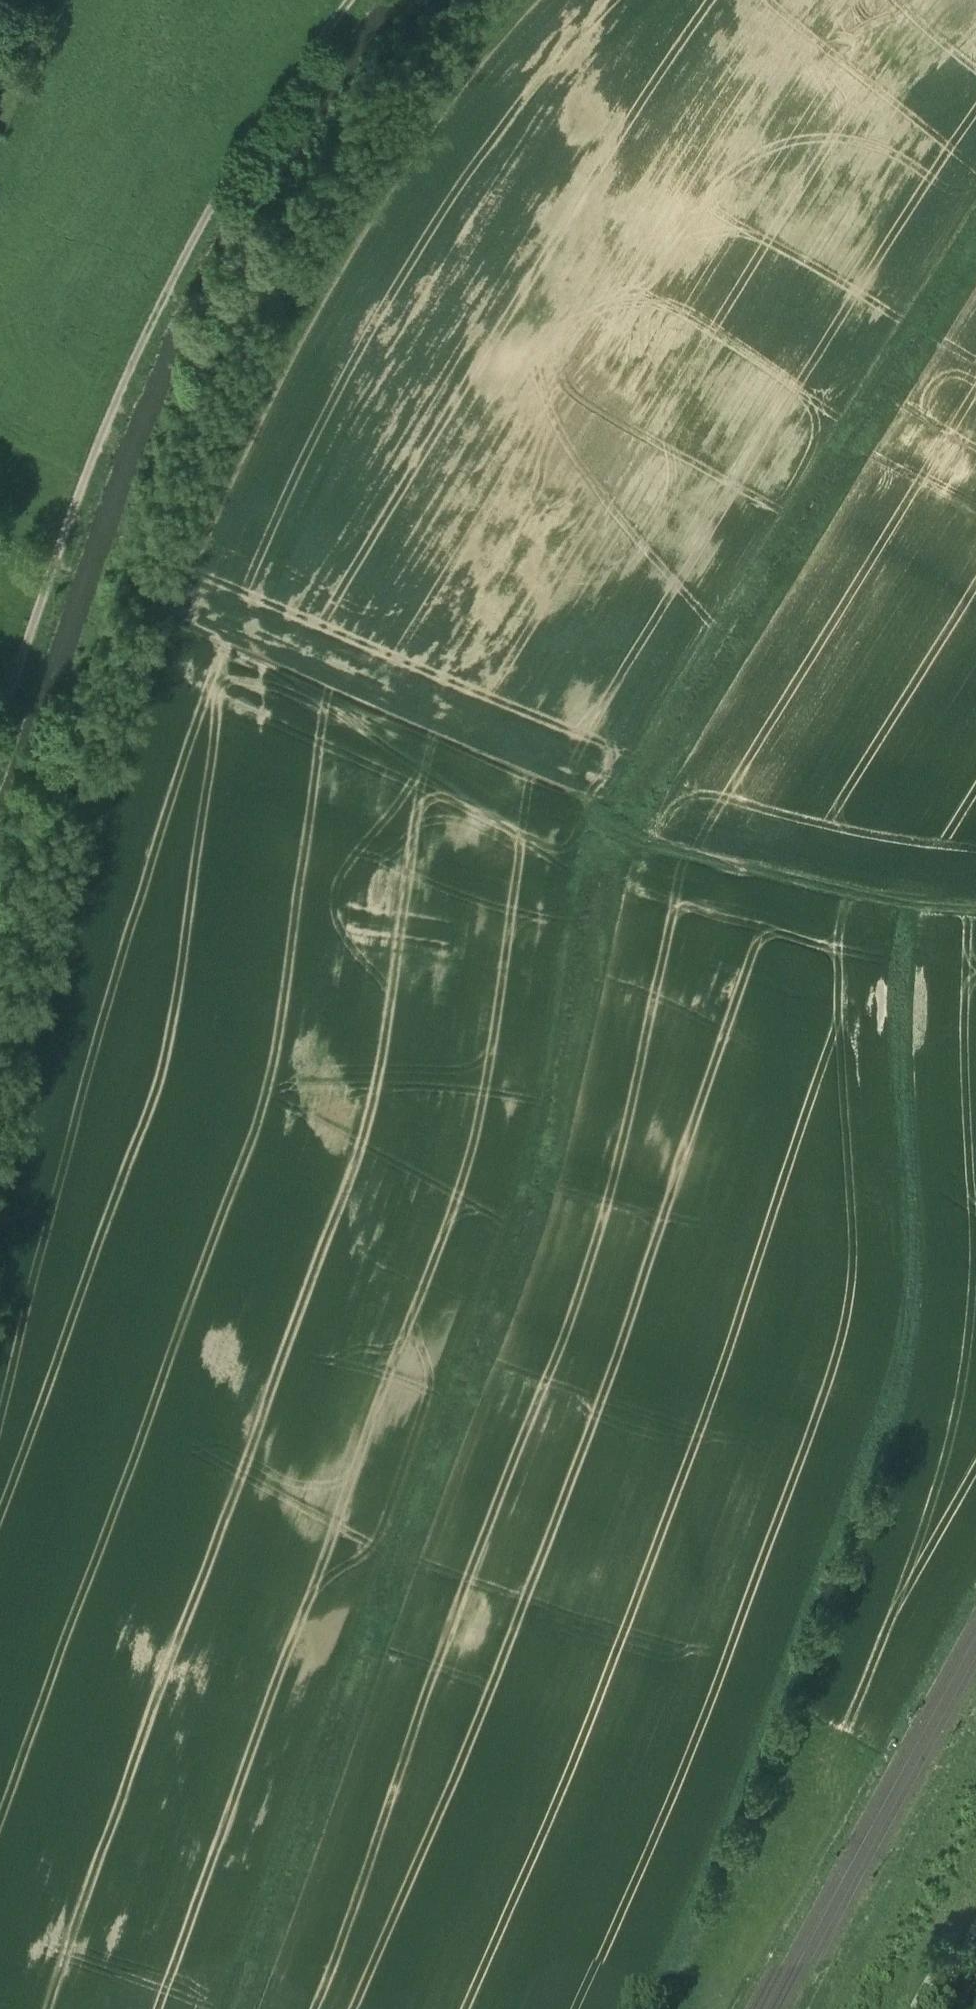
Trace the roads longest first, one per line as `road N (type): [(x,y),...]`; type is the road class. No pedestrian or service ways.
road 1 (track): [(350,0),(250,143),(173,280),(94,455),(0,723)]
road 2 (track): [(975,903),(834,886),(602,829)]

